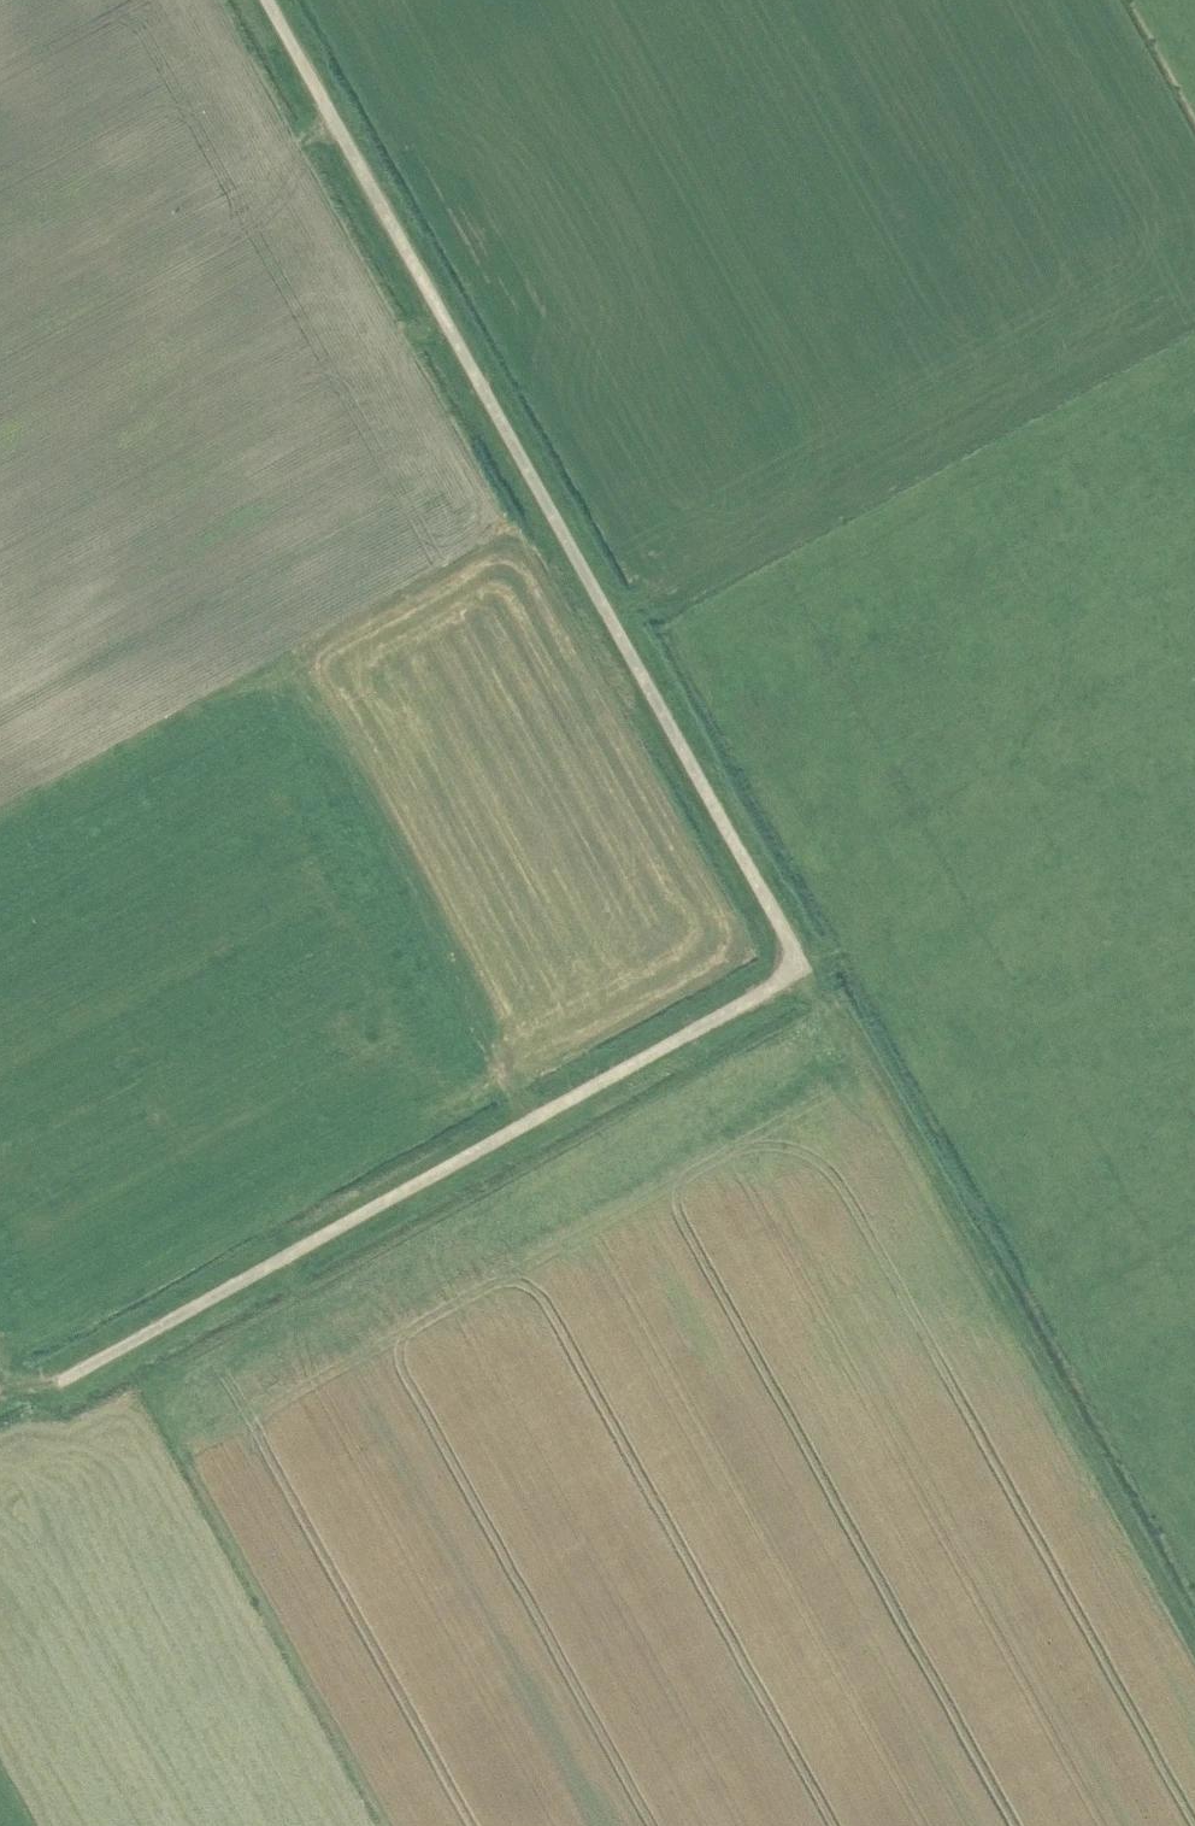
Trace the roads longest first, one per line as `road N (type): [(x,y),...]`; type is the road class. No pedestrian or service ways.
road 1 (track): [(264,0),(799,968),(66,1382),(9,1384)]

